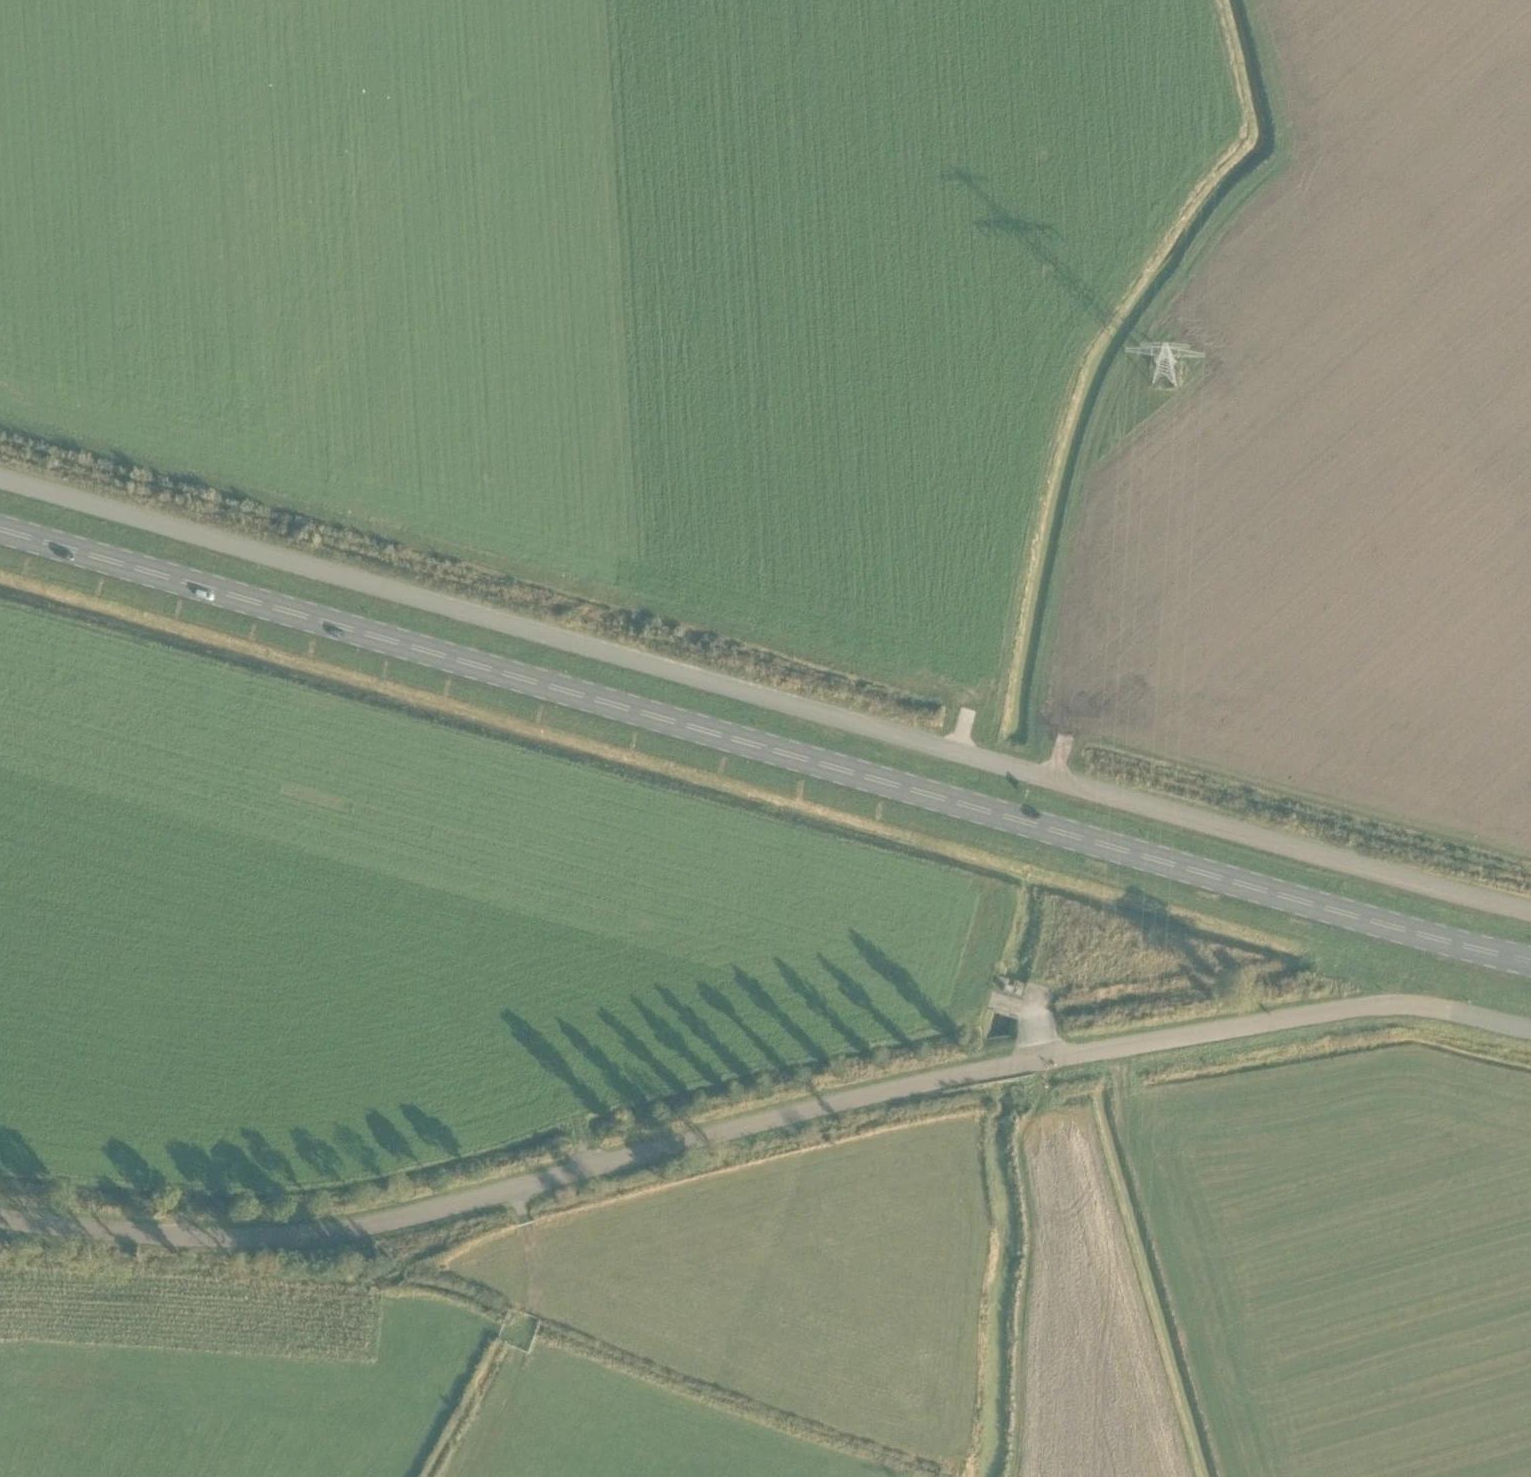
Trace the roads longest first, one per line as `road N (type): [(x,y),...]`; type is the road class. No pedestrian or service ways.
road 1 (unclassified): [(0,478),(1530,910)]
road 2 (primary): [(1530,961),(0,530)]
road 3 (unclassified): [(0,1217),(172,1235),(311,1237),(1038,1061),(1370,1004),(1432,1006),(1530,1027)]
road 4 (track): [(1011,1476),(1041,1236),(1038,1061)]

